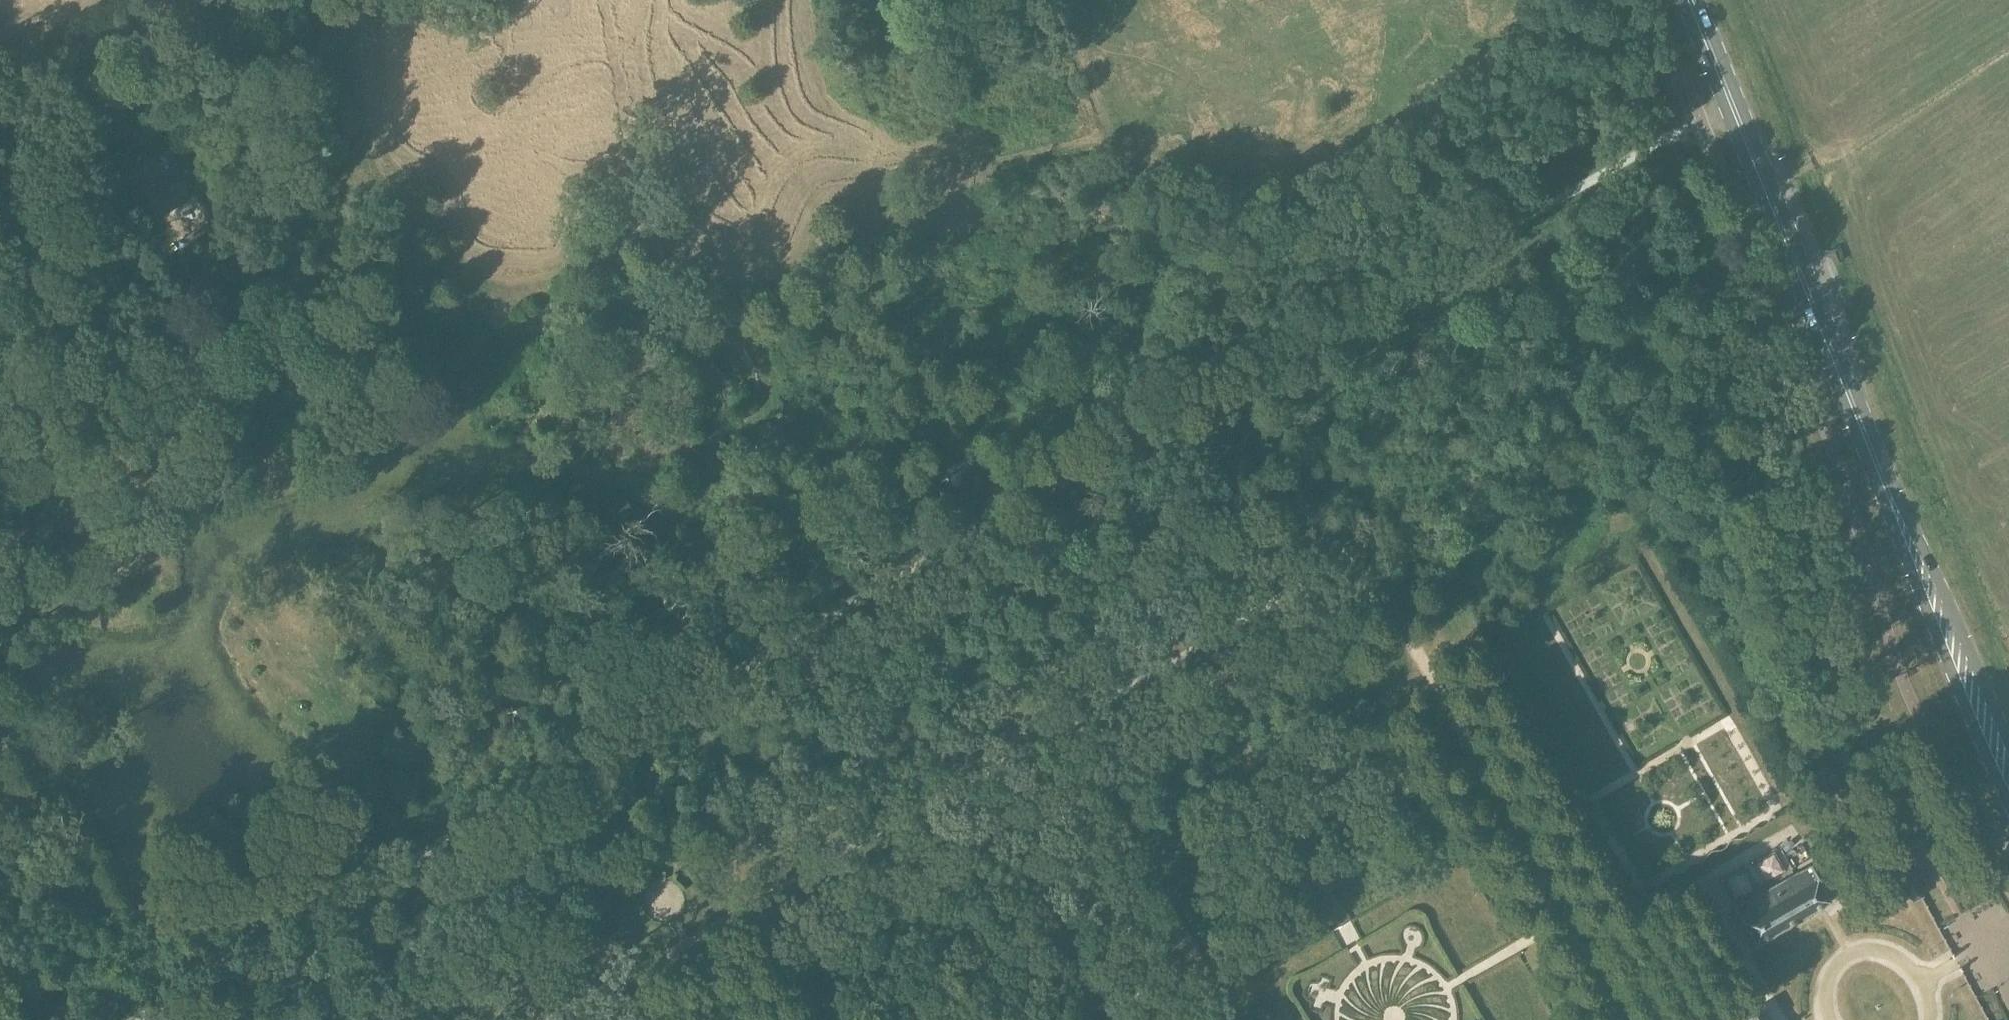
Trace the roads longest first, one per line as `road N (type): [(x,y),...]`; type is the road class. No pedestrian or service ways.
road 1 (primary): [(2008,777),(1689,0)]

